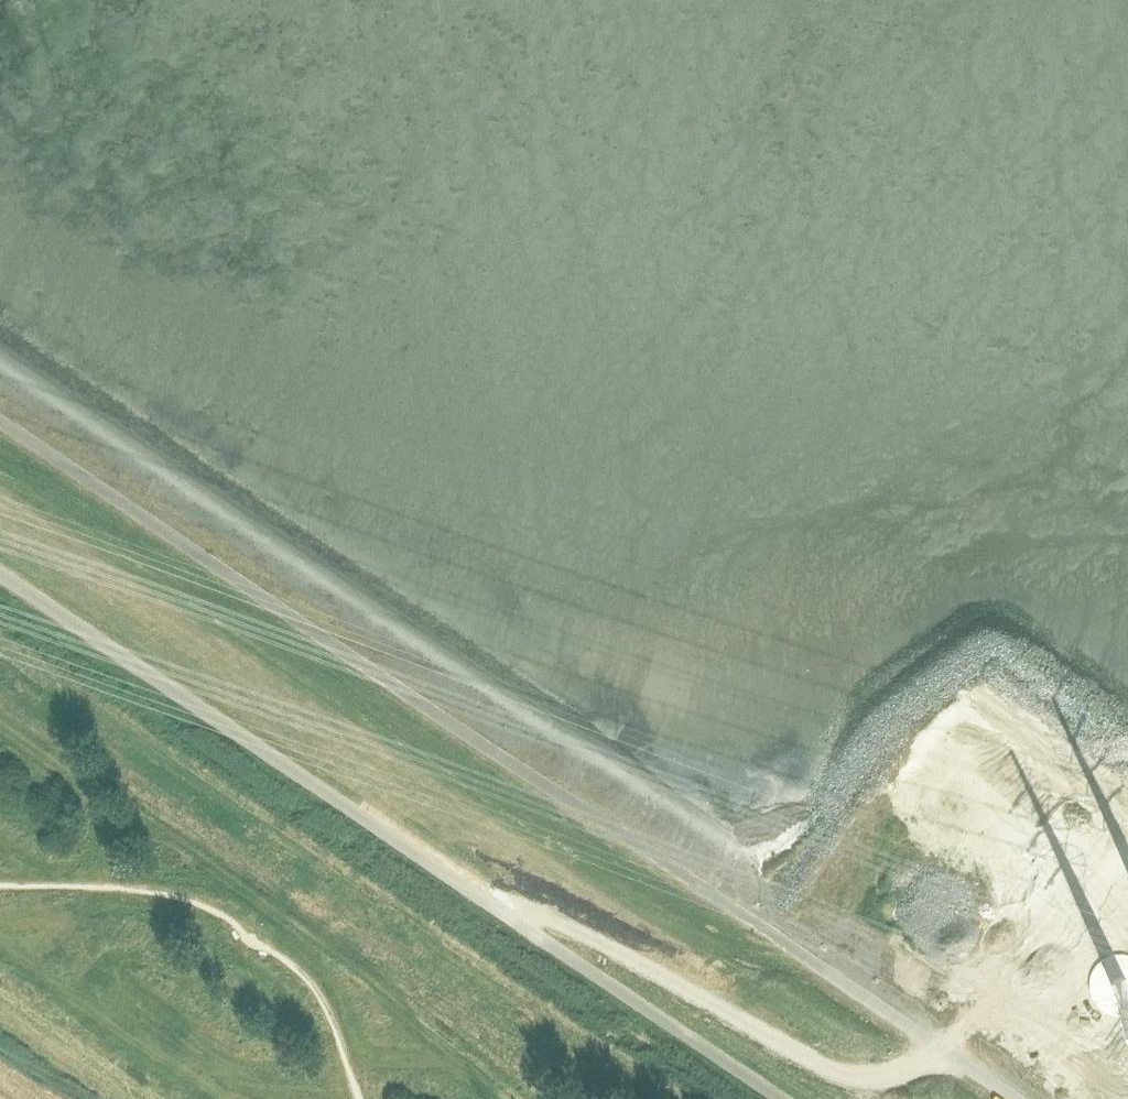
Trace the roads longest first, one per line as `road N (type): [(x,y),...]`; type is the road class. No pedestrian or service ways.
road 1 (unclassified): [(782,1098),(0,574)]

